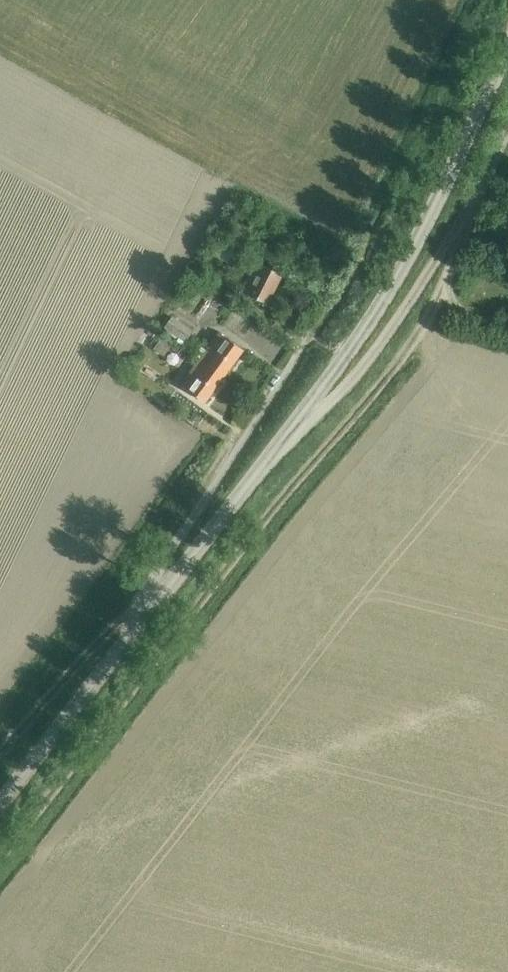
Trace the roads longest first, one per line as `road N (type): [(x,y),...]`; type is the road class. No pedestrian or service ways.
road 1 (unclassified): [(299,411),(341,357),(462,149),(507,48)]
road 2 (unclassified): [(299,411),(323,407),(385,337),(455,232),(507,132)]
road 3 (residential): [(152,603),(154,572),(309,335)]
road 4 (unclassified): [(0,800),(152,603)]
road 5 (unclassified): [(152,603),(299,411)]

